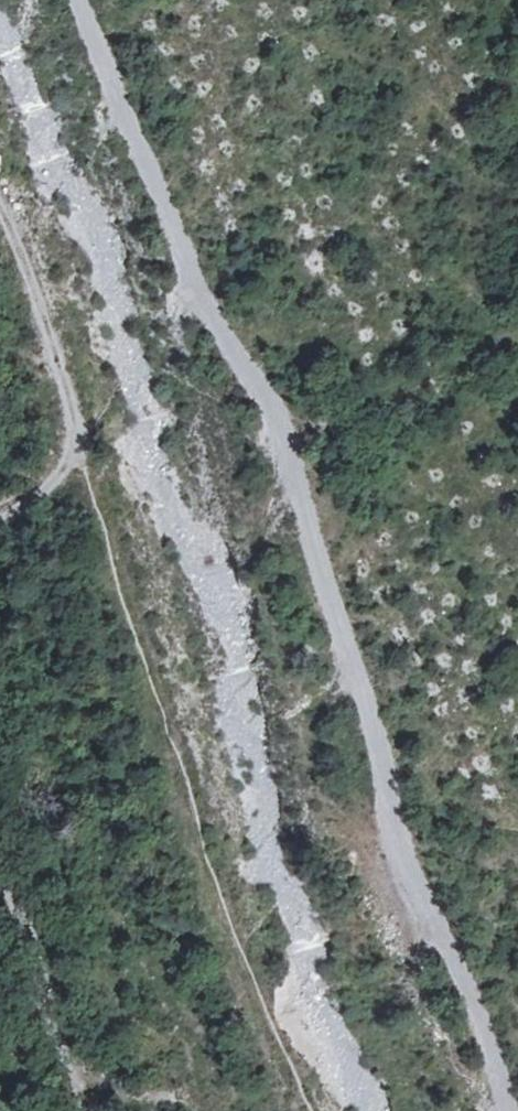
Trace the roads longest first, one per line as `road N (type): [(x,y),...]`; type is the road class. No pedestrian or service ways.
road 1 (track): [(75,0),(190,272),(279,427),(419,904),(485,1033),(506,1110)]
road 2 (track): [(0,193),(44,306),(82,445)]
road 3 (track): [(0,870),(43,951),(52,1018),(82,1110)]

